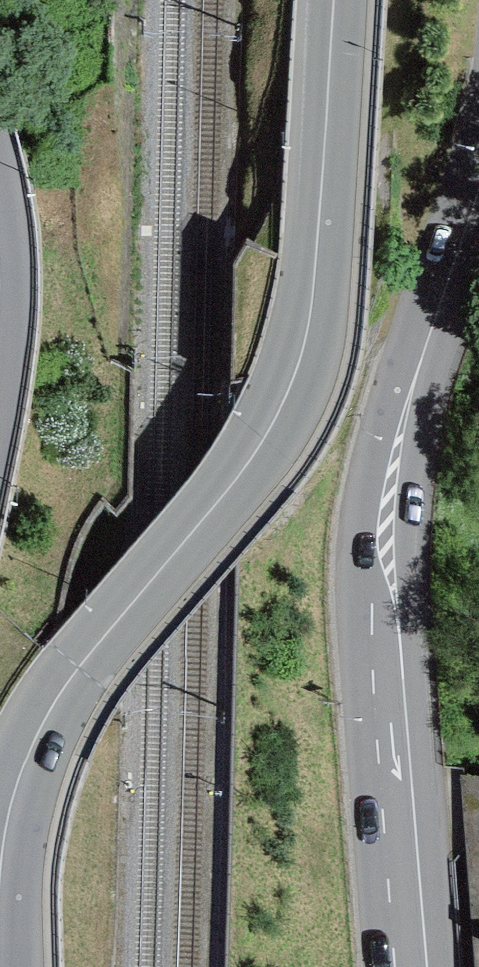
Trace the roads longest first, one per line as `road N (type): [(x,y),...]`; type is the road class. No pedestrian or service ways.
road 1 (secondary): [(334,0),(314,278),(292,382),(254,451),(77,667),(44,722),(6,818),(0,897)]
road 2 (secondary): [(411,966),(385,573),(393,469),(478,189)]

